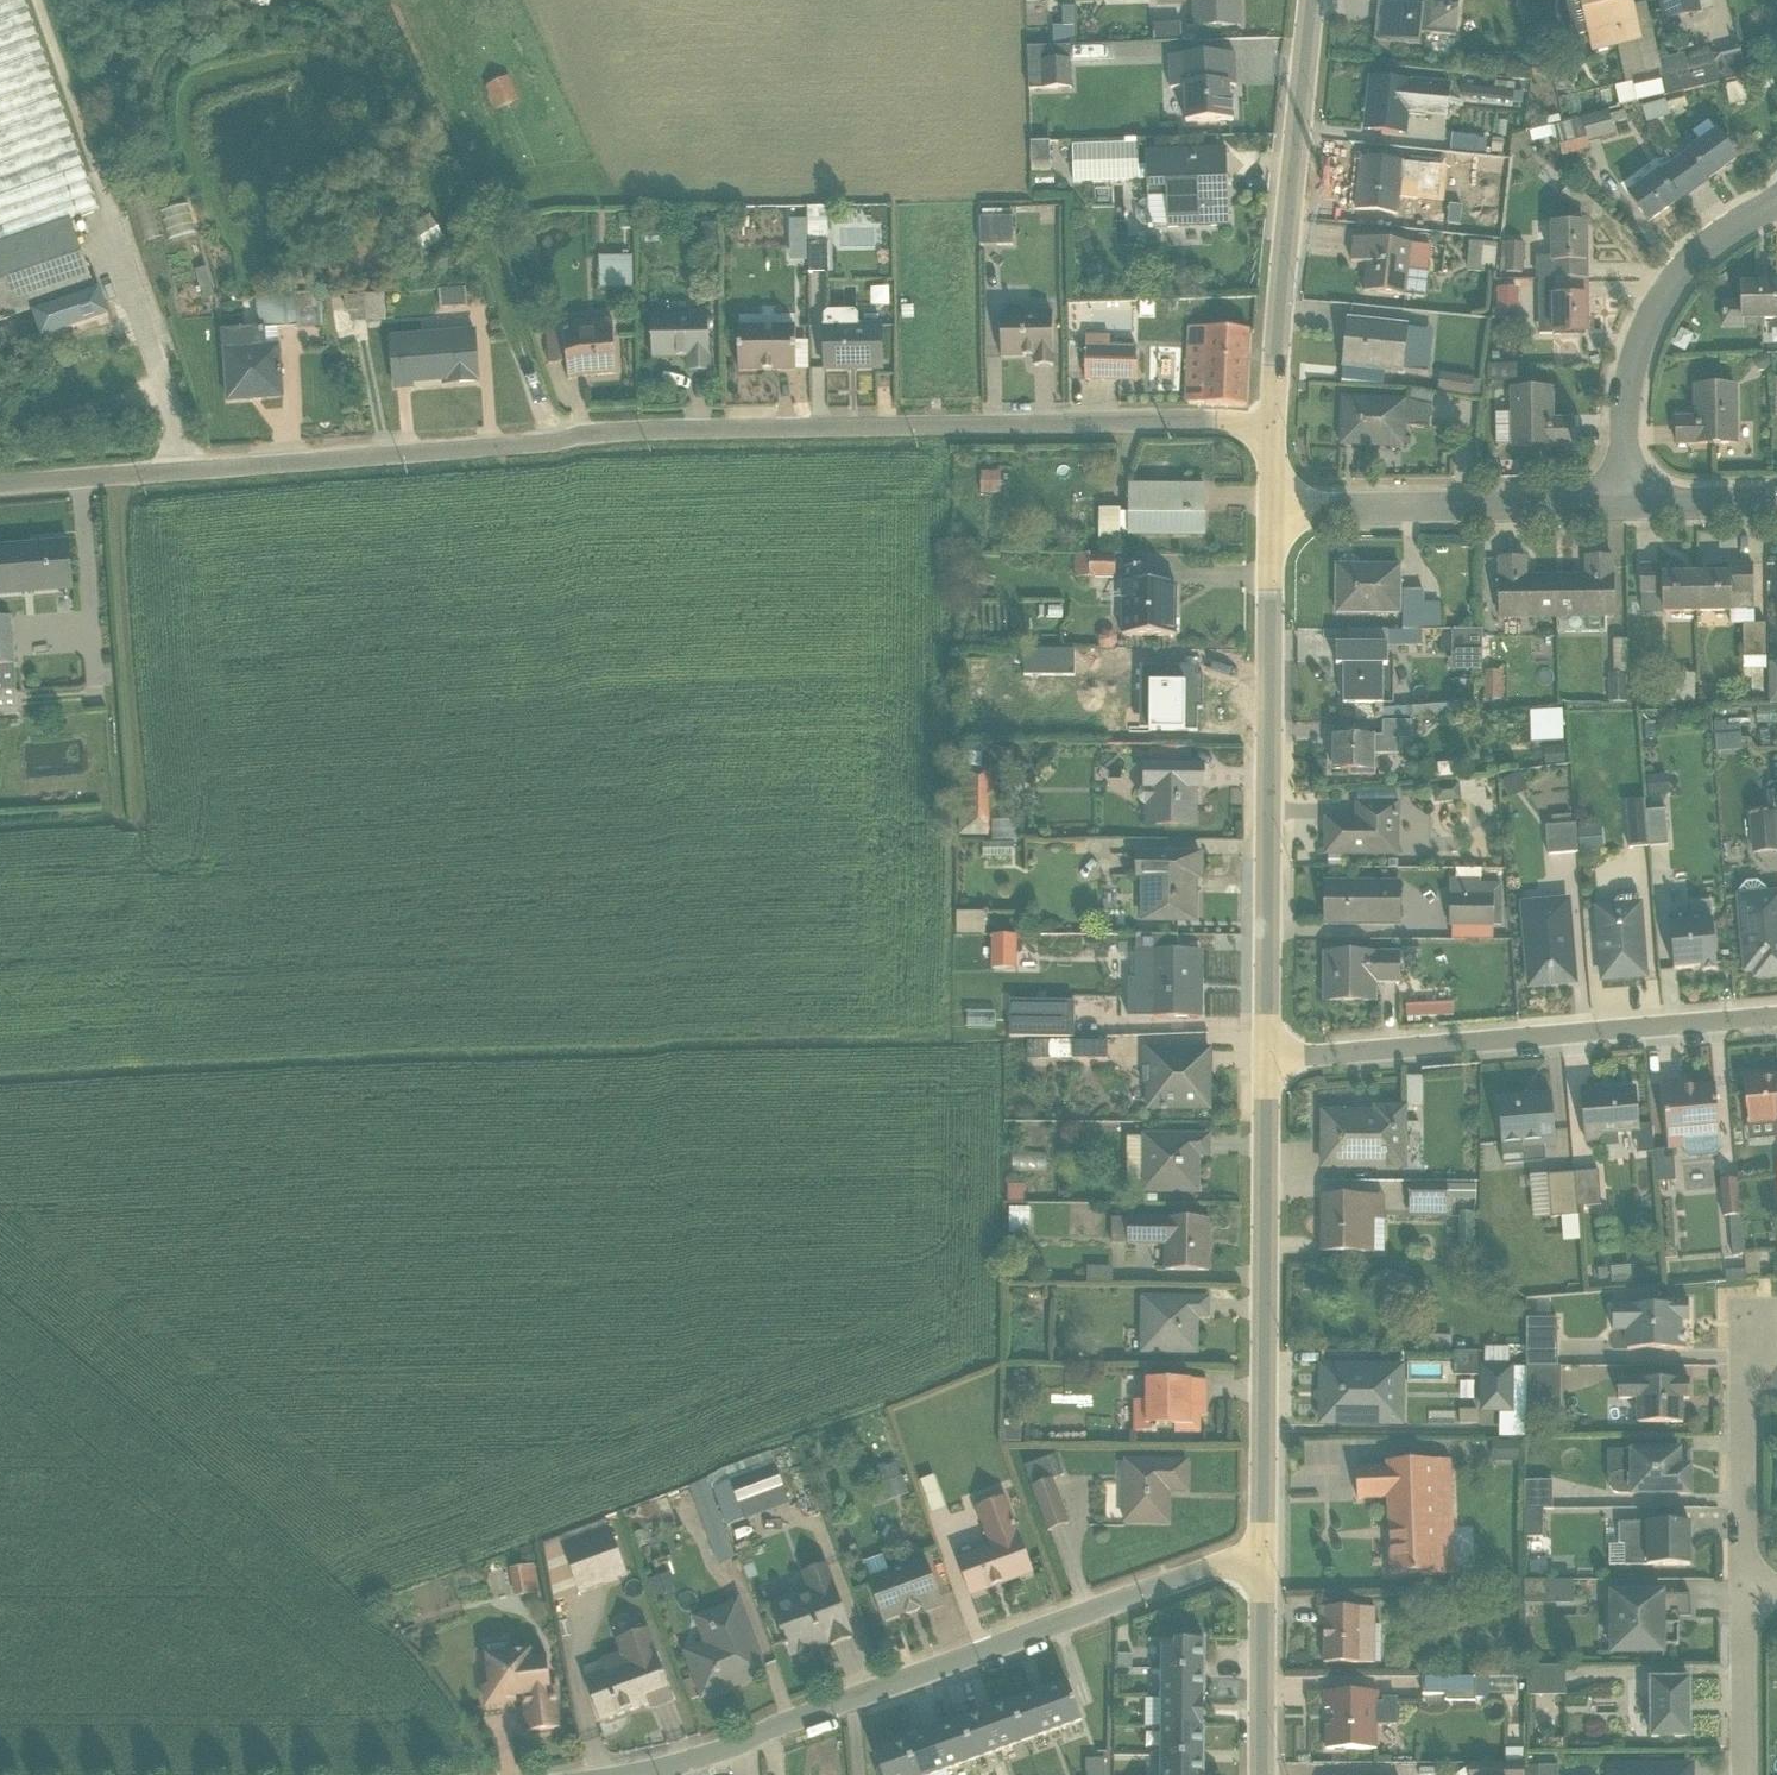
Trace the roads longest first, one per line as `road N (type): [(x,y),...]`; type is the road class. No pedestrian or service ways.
road 1 (unclassified): [(0,485),(637,434),(1272,434)]
road 2 (unclassified): [(1261,1569),(1218,1570),(638,1774)]
road 3 (residential): [(1267,1062),(1271,521)]
road 4 (residential): [(1267,1062),(1776,1025)]
road 5 (residential): [(1261,1569),(1267,1062)]
road 6 (residential): [(1272,434),(1310,0)]
road 7 (residential): [(1776,206),(1702,260),(1667,299),(1646,342),(1628,420),(1624,513)]
road 8 (residential): [(1271,521),(1624,513)]
road 9 (residential): [(1733,1324),(1746,1595)]
road 10 (residential): [(1262,1774),(1261,1569)]
road 11 (residential): [(1746,1595),(1750,1774)]
road 12 (residential): [(1624,513),(1776,512)]

